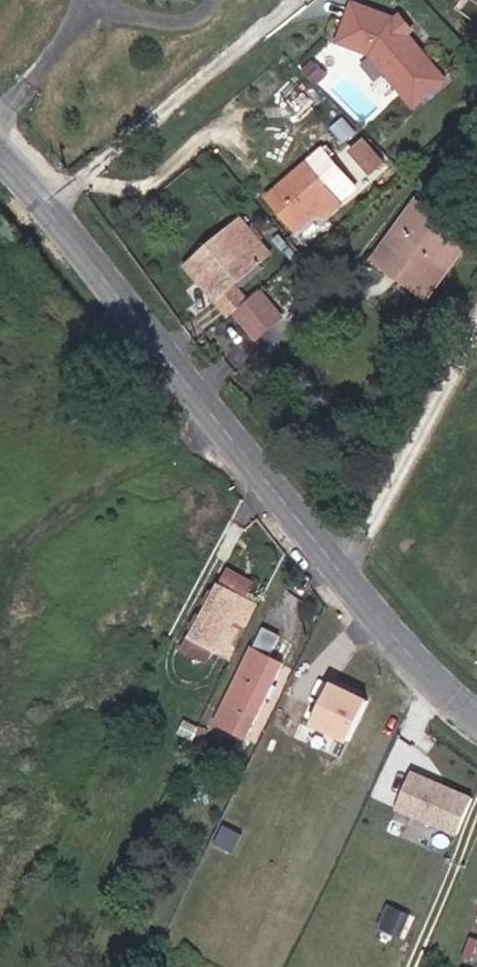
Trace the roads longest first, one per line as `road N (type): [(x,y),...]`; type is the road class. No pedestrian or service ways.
road 1 (secondary): [(476,718),(413,658),(45,207),(0,162)]

